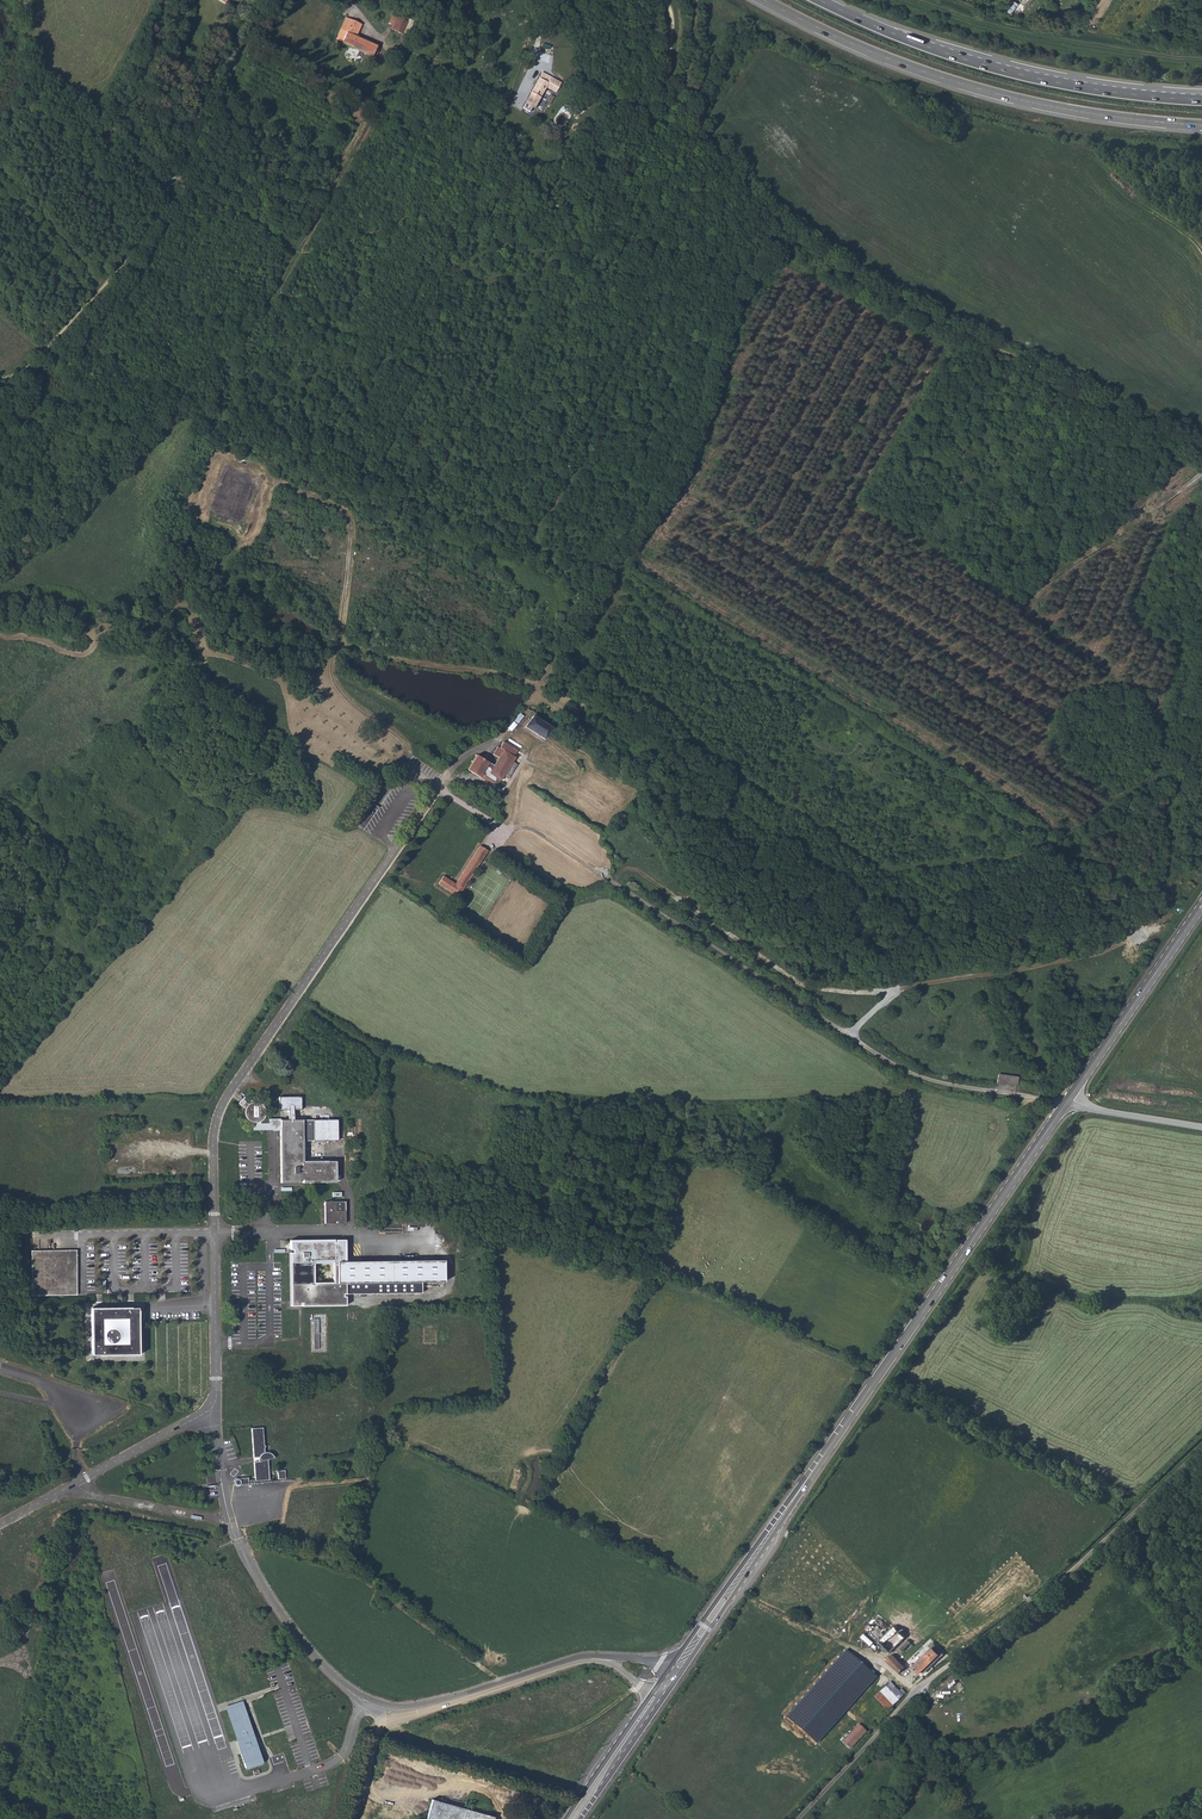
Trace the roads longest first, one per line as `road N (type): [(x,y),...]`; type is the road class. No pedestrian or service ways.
road 1 (track): [(1068,1101),(914,1075),(538,832),(497,827),(437,787),(401,743),(334,688),(330,669),(349,531),(344,514),(248,464)]
road 2 (unclassified): [(214,1233),(213,1413),(228,1515),(276,1610),(313,1655),(354,1695),(400,1713),(570,1662),(605,1659)]
road 3 (unclassified): [(498,740),(465,755),(440,782),(228,1092),(214,1134),(214,1233)]
road 4 (track): [(1148,932),(1105,950),(847,992),(806,987),(634,866),(613,882)]
road 5 (unclassified): [(1201,1448),(1059,1580),(917,1690),(801,1818)]
road 6 (trunk): [(763,0),(871,52),(981,90),(1096,114),(1201,125)]
road 7 (secondary): [(808,1477),(1068,1101)]
road 8 (trunk): [(1201,100),(1014,73),(819,0)]
road 9 (track): [(501,1685),(351,1572),(254,1541),(242,1550)]
road 10 (track): [(337,642),(529,682),(525,718),(498,740)]
road 11 (secondary): [(665,1693),(808,1477)]
road 12 (secondary): [(1068,1101),(1201,906)]
road 13 (secondary): [(808,1477),(670,1666)]
road 14 (secondary): [(652,1693),(566,1818)]
road 15 (secondary): [(581,1818),(661,1699)]
road 16 (unclassified): [(1068,1101),(1201,1126)]
road 17 (unclassified): [(214,1233),(82,1238)]
road 18 (track): [(665,0),(672,15),(668,88),(686,120)]

